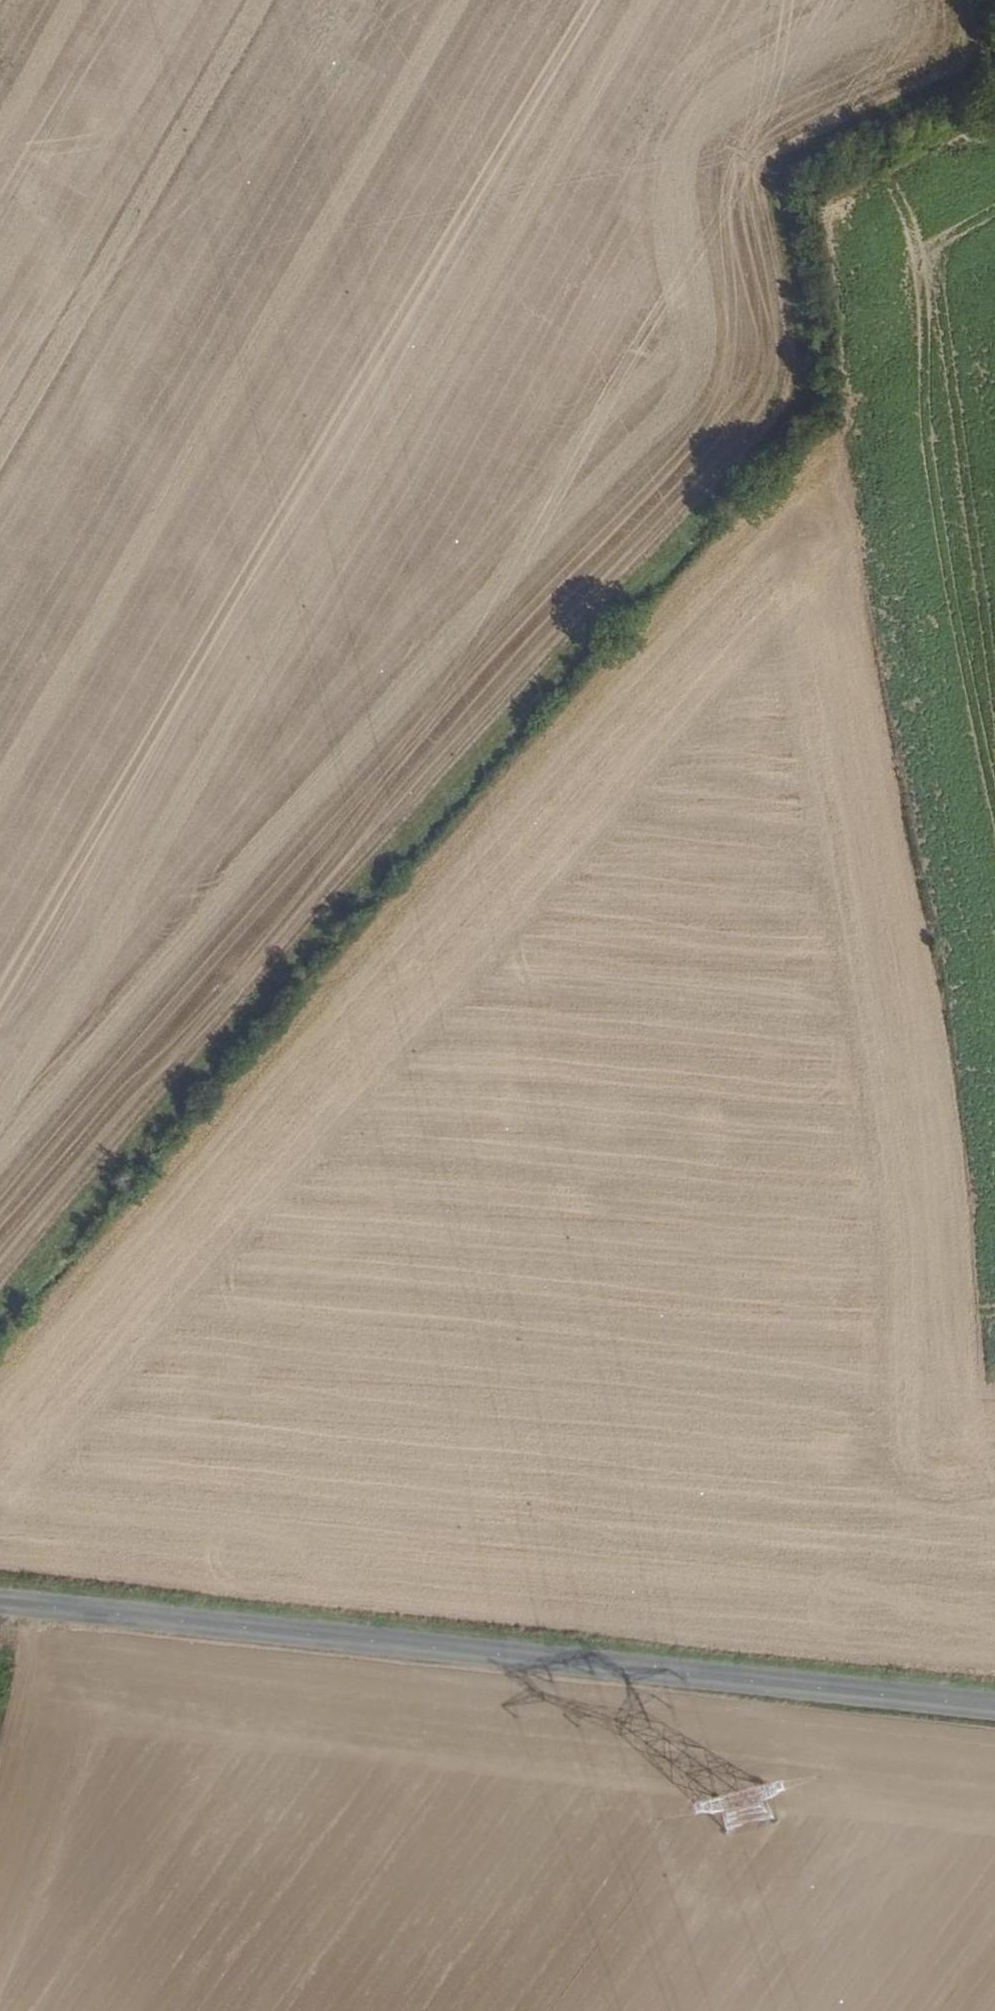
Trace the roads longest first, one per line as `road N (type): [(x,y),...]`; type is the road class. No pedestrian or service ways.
road 1 (tertiary): [(994,1710),(0,1604)]

